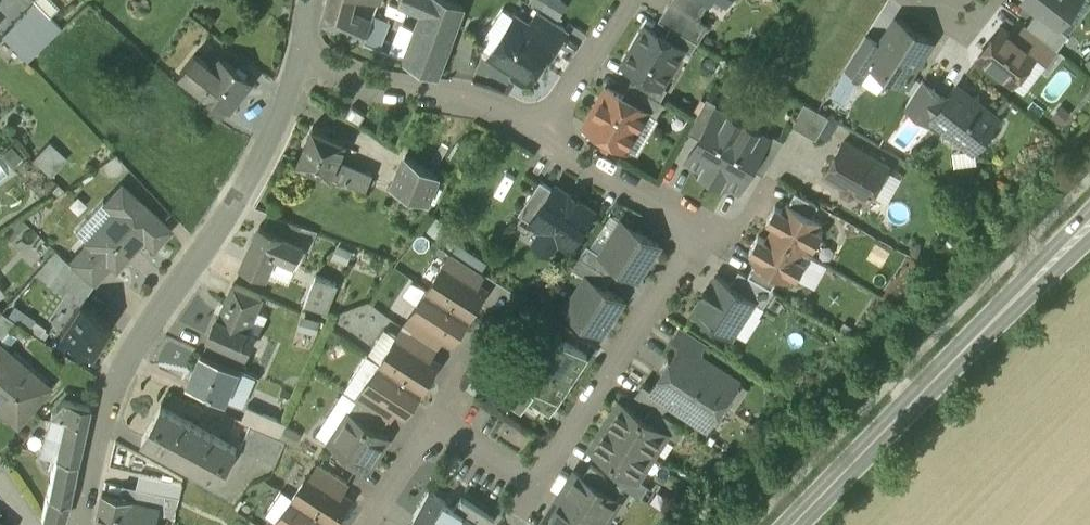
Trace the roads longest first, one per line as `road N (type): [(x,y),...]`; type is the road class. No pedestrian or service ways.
road 1 (residential): [(364,524),(429,421),(538,486),(704,230),(583,167),(543,131)]
road 2 (residential): [(78,524),(111,387),(234,204),(301,63)]
road 3 (secondary): [(790,524),(1002,311)]
road 4 (residential): [(543,131),(483,99),(301,63)]
road 5 (residential): [(543,131),(629,0)]
road 6 (secondary): [(1089,208),(1002,311)]

